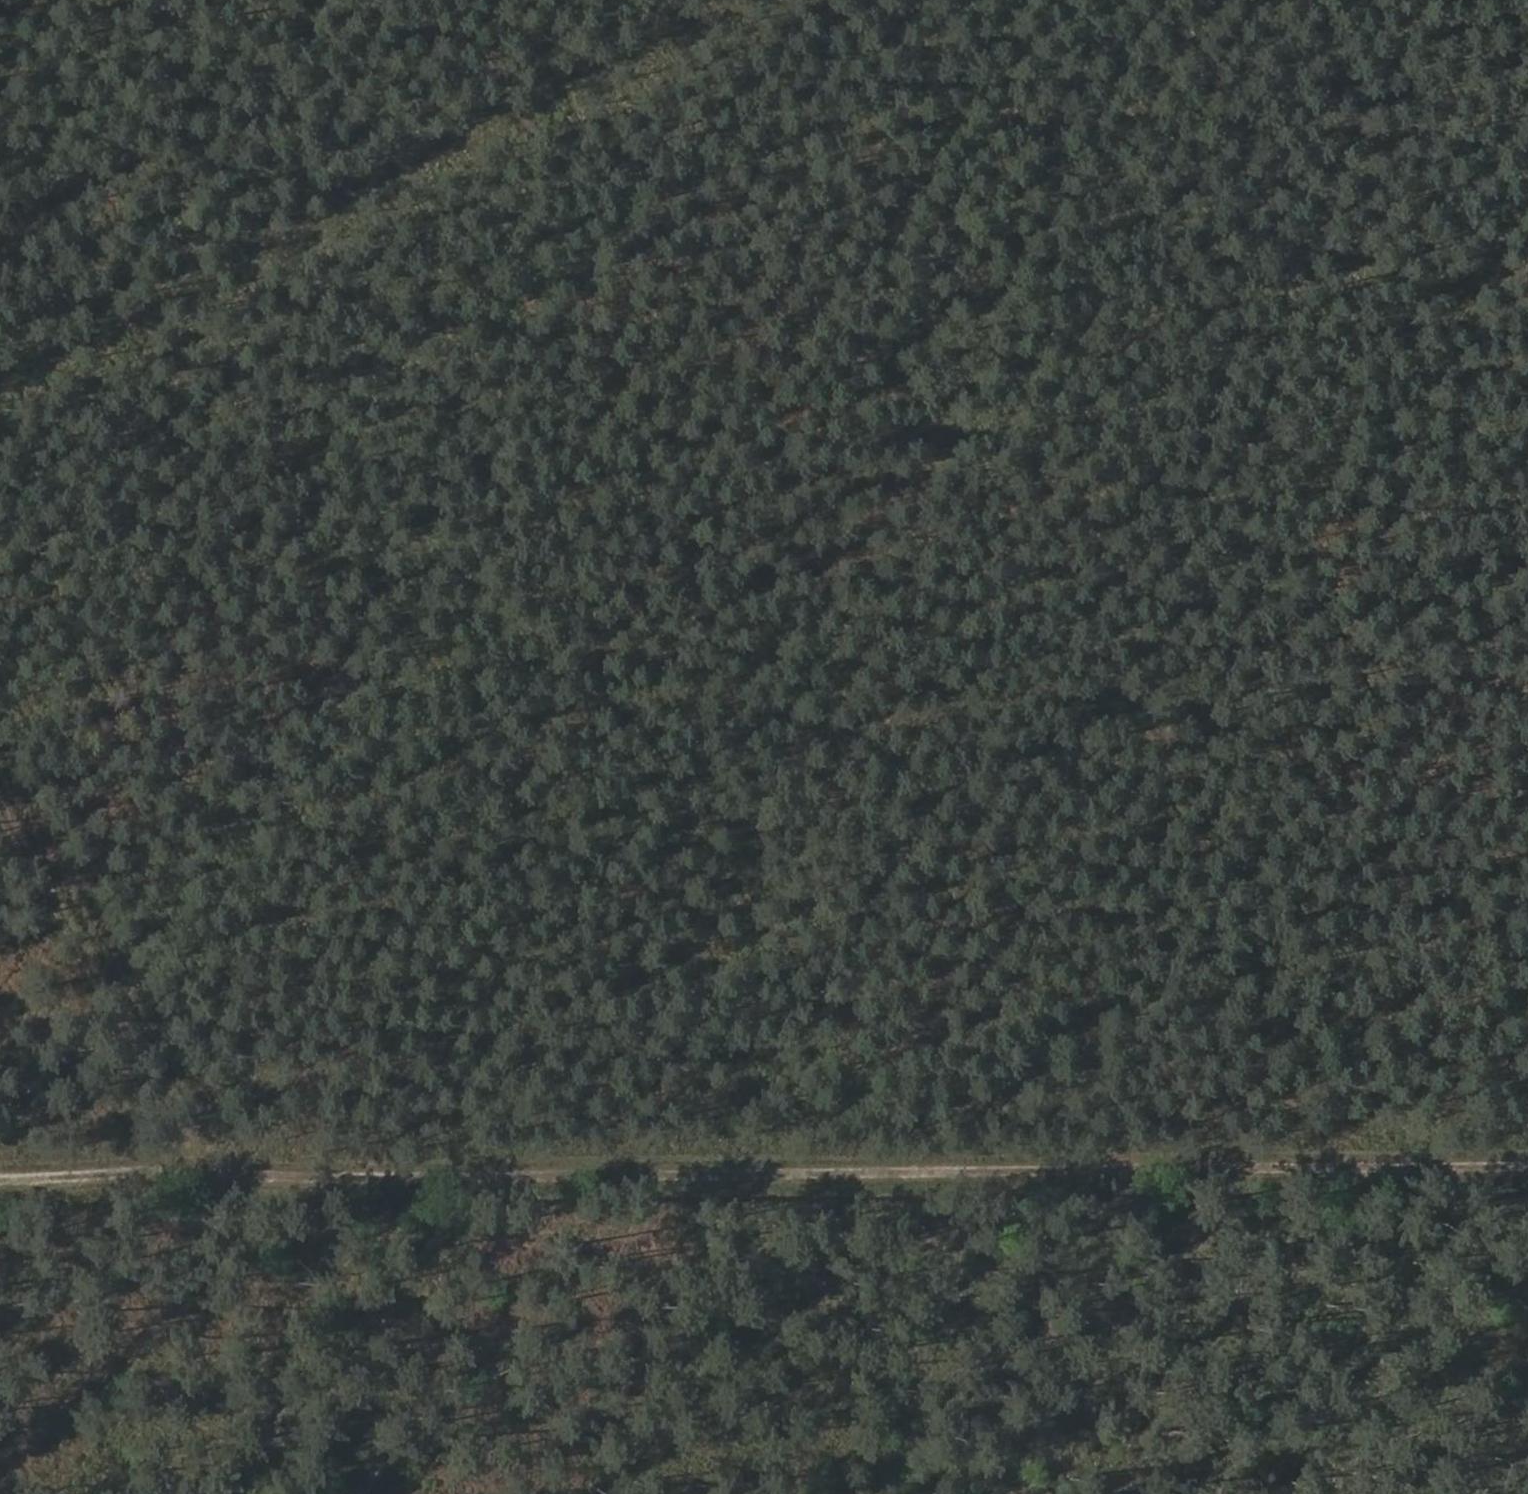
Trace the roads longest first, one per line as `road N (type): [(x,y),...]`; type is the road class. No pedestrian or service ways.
road 1 (track): [(1527,1167),(0,1182)]
road 2 (track): [(0,770),(241,1179)]
road 3 (track): [(192,1493),(447,1177)]

